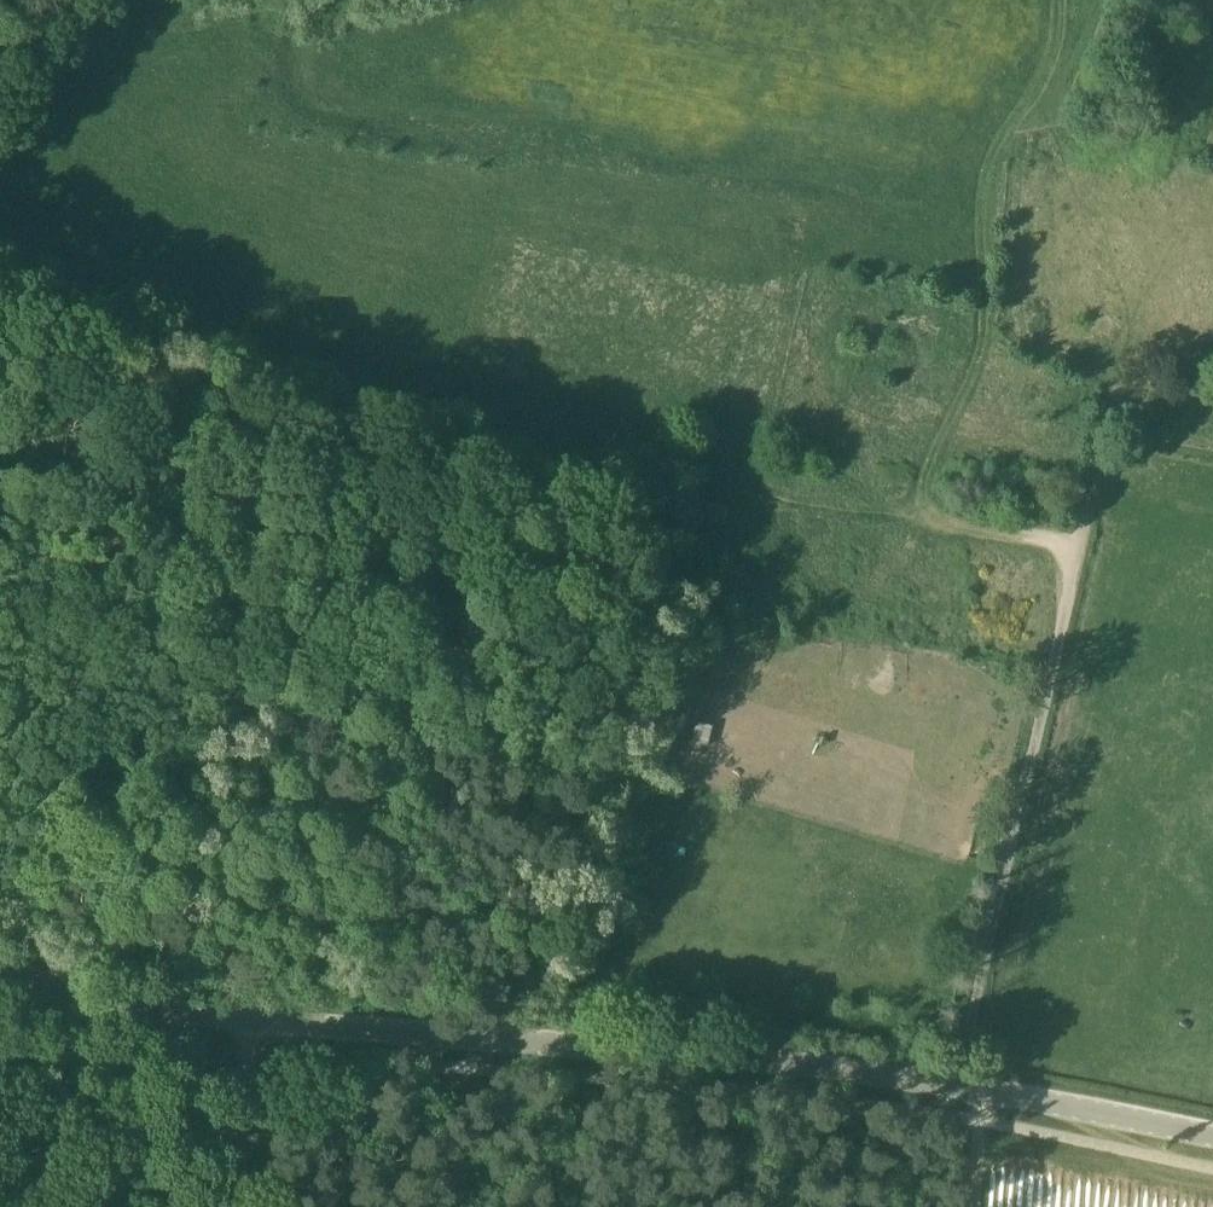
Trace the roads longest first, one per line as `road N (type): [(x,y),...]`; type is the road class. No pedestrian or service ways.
road 1 (tertiary): [(1212,1133),(964,1081),(709,1051),(253,1025),(166,1009),(0,961)]
road 2 (track): [(1049,0),(1025,145),(1027,341),(1116,405)]
road 3 (track): [(253,1025),(251,1139),(237,1206)]
road 4 (track): [(969,1206),(975,1106),(964,1081)]

